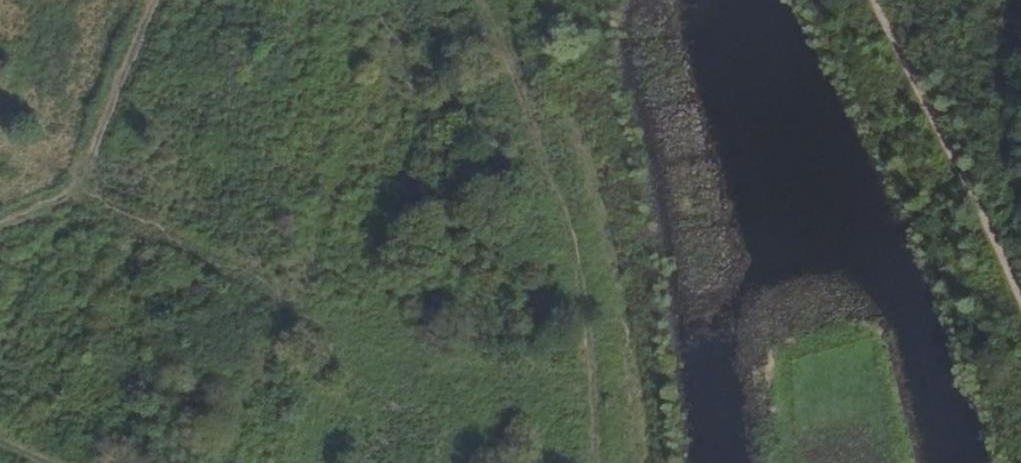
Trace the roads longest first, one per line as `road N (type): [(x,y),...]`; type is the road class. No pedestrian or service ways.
road 1 (track): [(874,0),(1020,292)]

